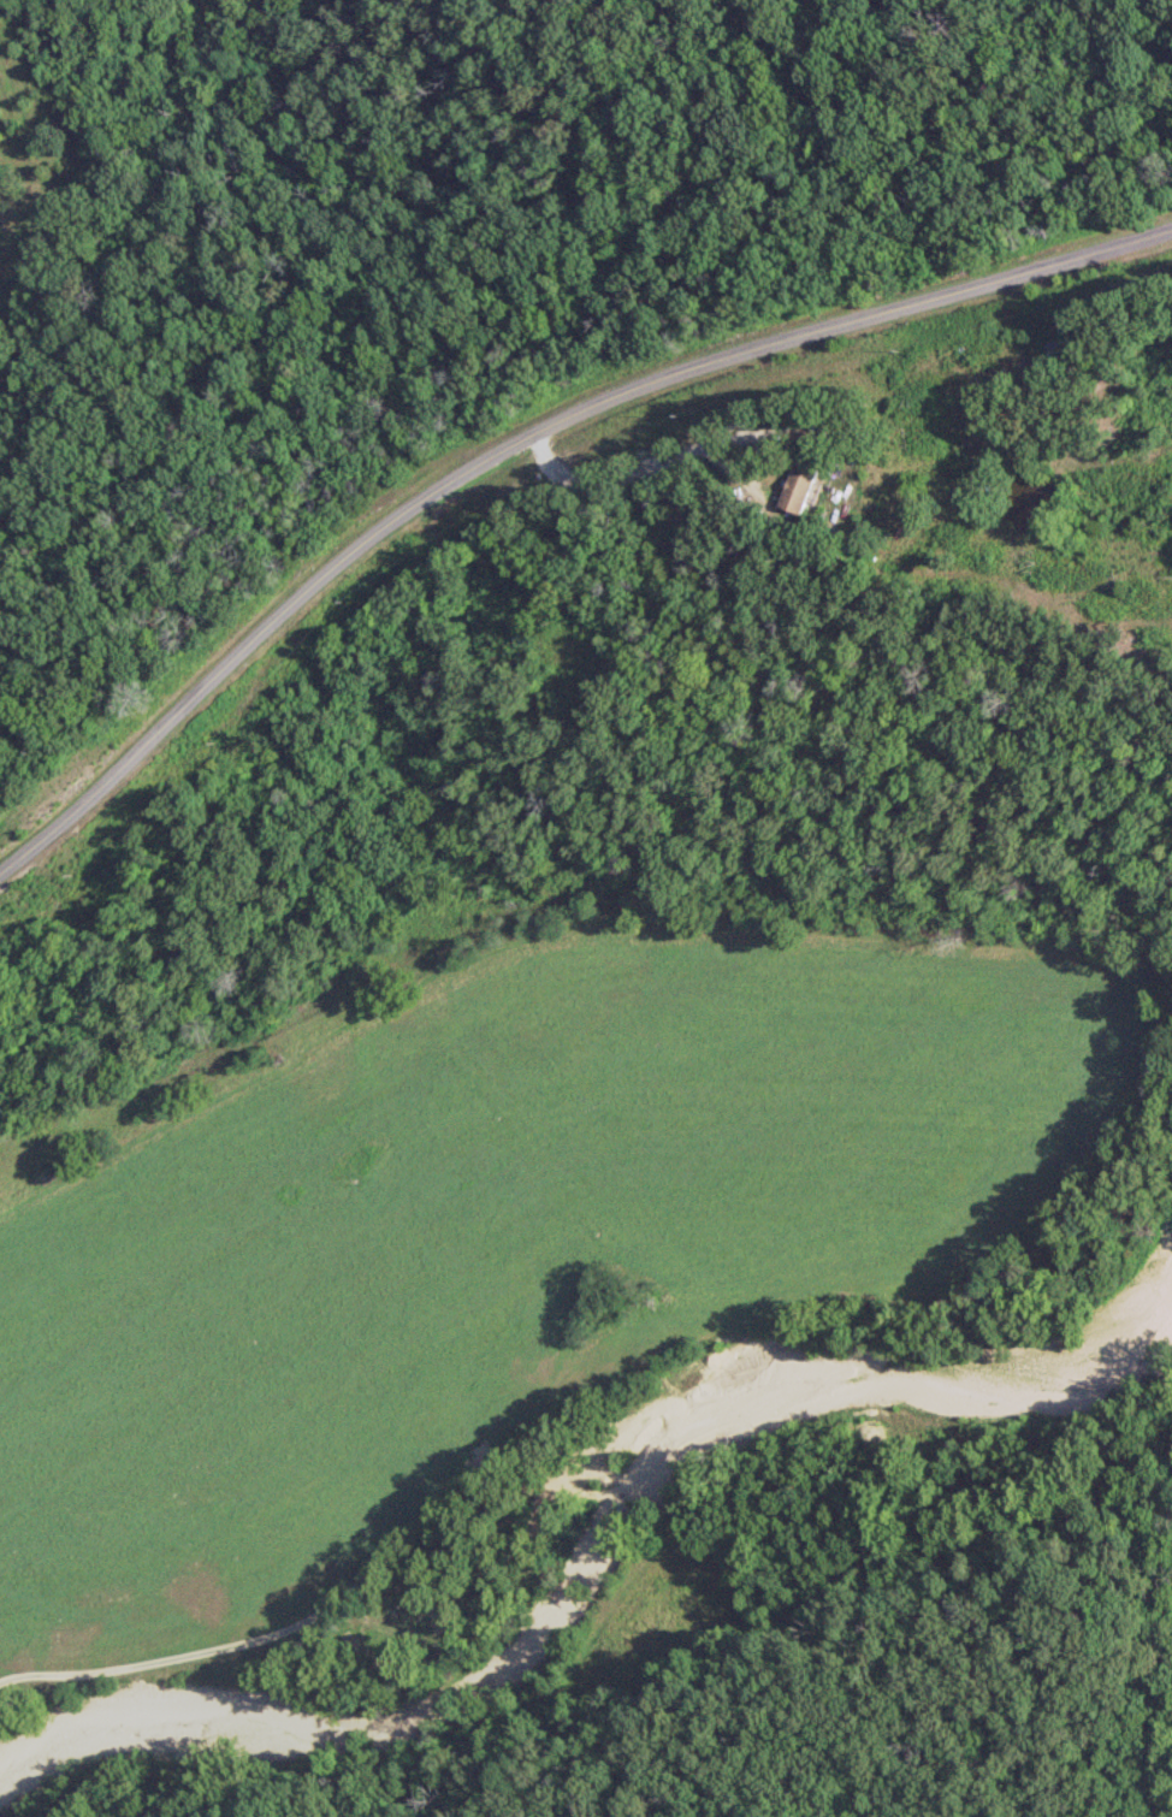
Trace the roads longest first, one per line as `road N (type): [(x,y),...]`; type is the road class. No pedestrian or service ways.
road 1 (tertiary): [(1171,226),(709,359),(534,428),(380,527),(278,610),(0,869)]
road 2 (residential): [(1171,1023),(863,385),(534,428)]

